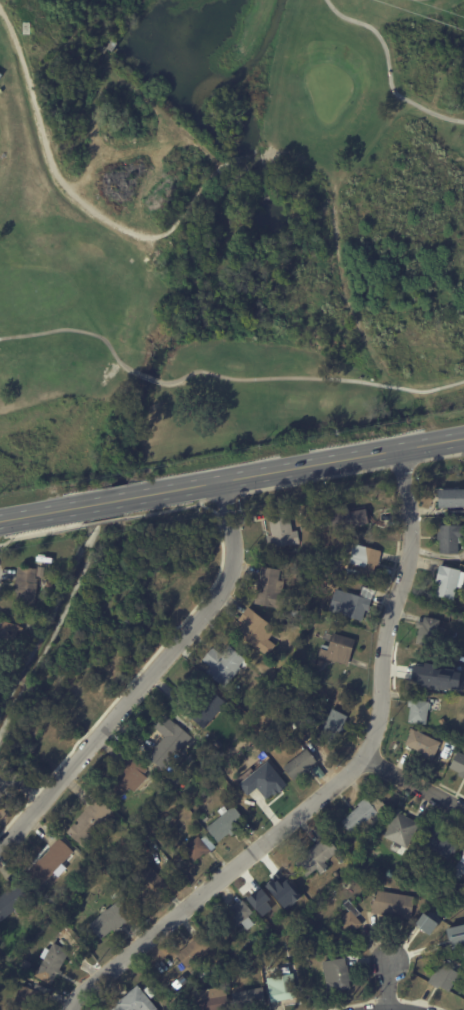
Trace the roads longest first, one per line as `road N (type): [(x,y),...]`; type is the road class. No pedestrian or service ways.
road 1 (residential): [(74,1009),(372,753),(387,638),(411,551),(400,449)]
road 2 (primary): [(0,520),(463,438)]
road 3 (residential): [(0,843),(232,581),(228,480)]

